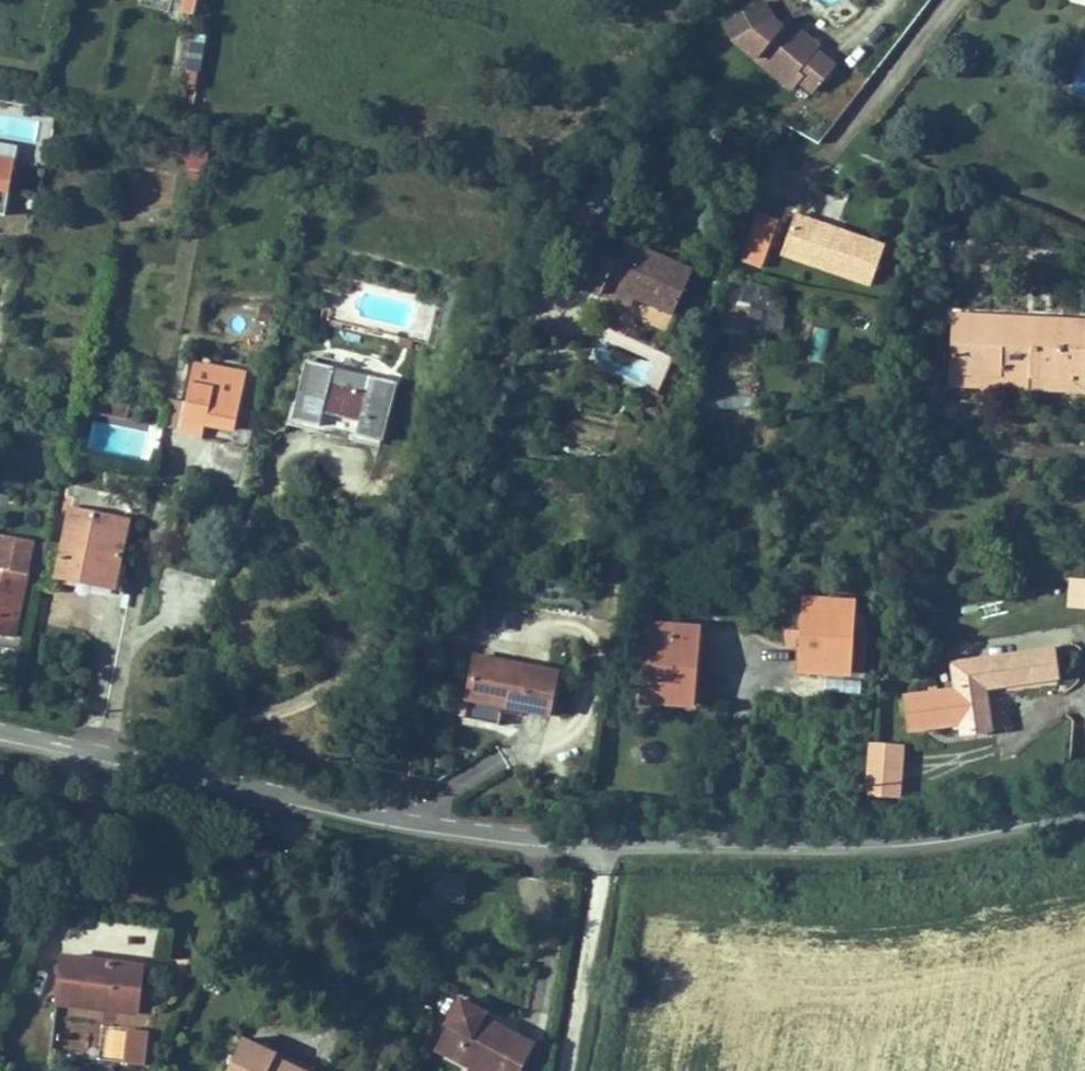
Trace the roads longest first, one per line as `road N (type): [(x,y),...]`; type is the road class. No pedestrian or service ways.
road 1 (unclassified): [(618,853),(386,822),(74,753)]
road 2 (unclassified): [(1084,801),(948,837),(618,853)]
road 3 (residential): [(74,753),(0,983)]
road 4 (residential): [(618,853),(573,1070)]

